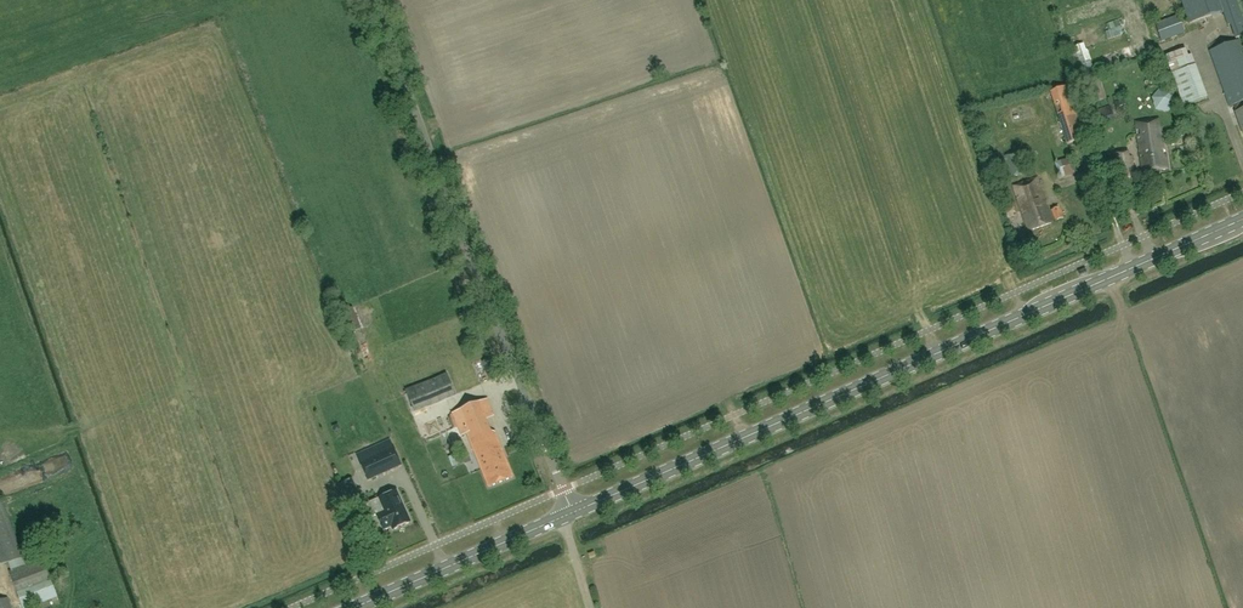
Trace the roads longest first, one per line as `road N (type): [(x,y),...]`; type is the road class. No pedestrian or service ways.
road 1 (secondary): [(572,512),(1242,219)]
road 2 (unclassified): [(572,512),(380,0)]
road 3 (secondary): [(356,607),(572,512)]

